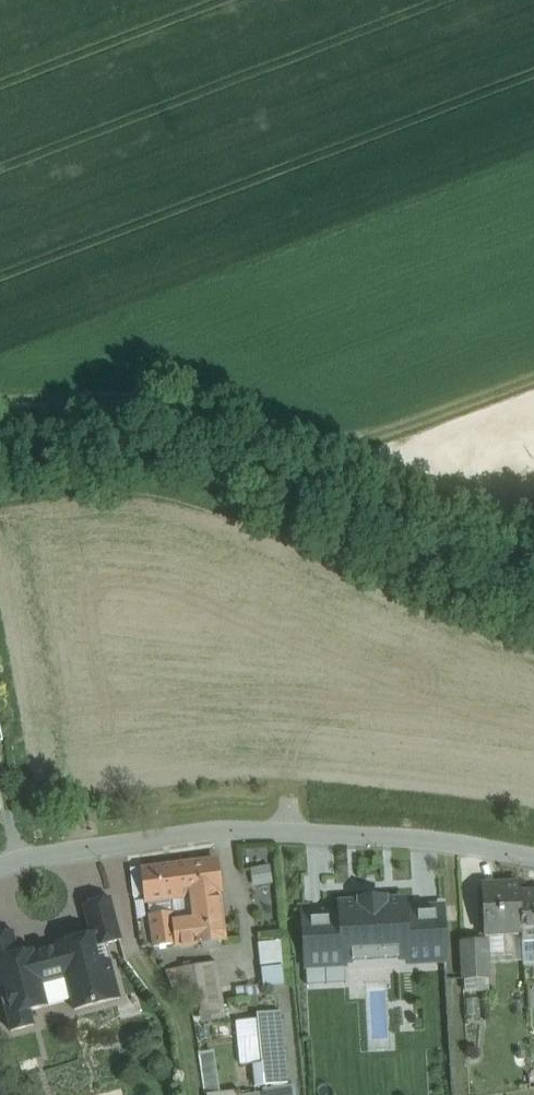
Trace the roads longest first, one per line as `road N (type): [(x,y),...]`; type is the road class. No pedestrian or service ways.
road 1 (residential): [(0,863),(177,831),(310,826),(533,856)]

